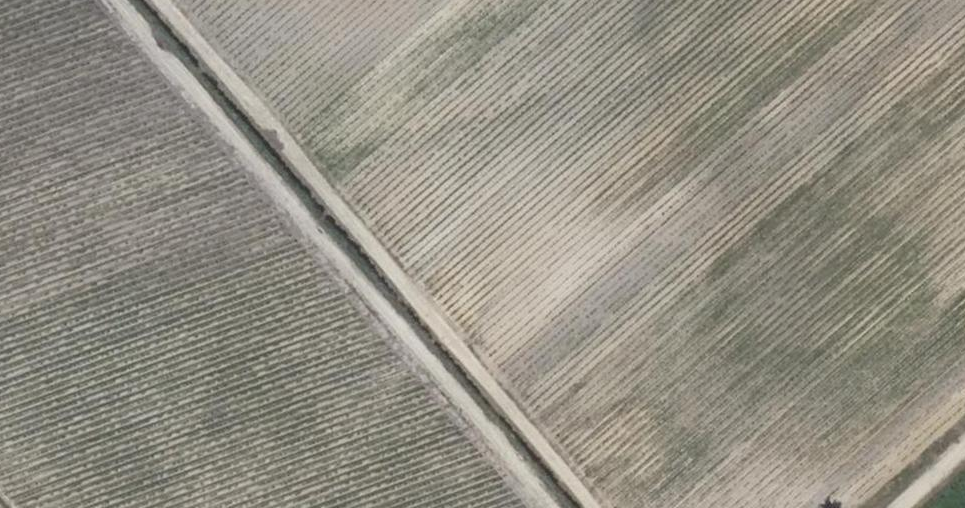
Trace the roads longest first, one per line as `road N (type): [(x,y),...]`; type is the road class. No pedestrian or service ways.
road 1 (track): [(114,0),(555,507)]
road 2 (track): [(595,507),(156,0)]

